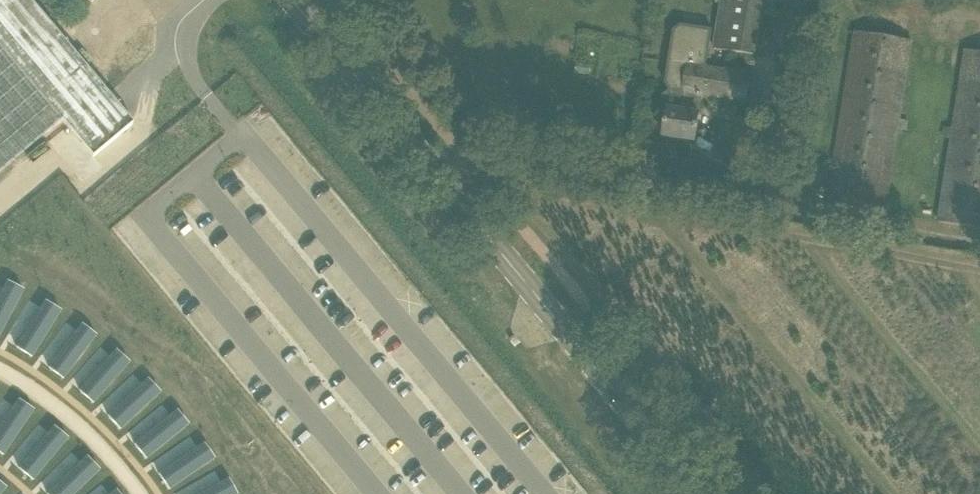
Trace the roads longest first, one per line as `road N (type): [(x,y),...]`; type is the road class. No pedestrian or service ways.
road 1 (tertiary): [(693,493),(289,0)]

